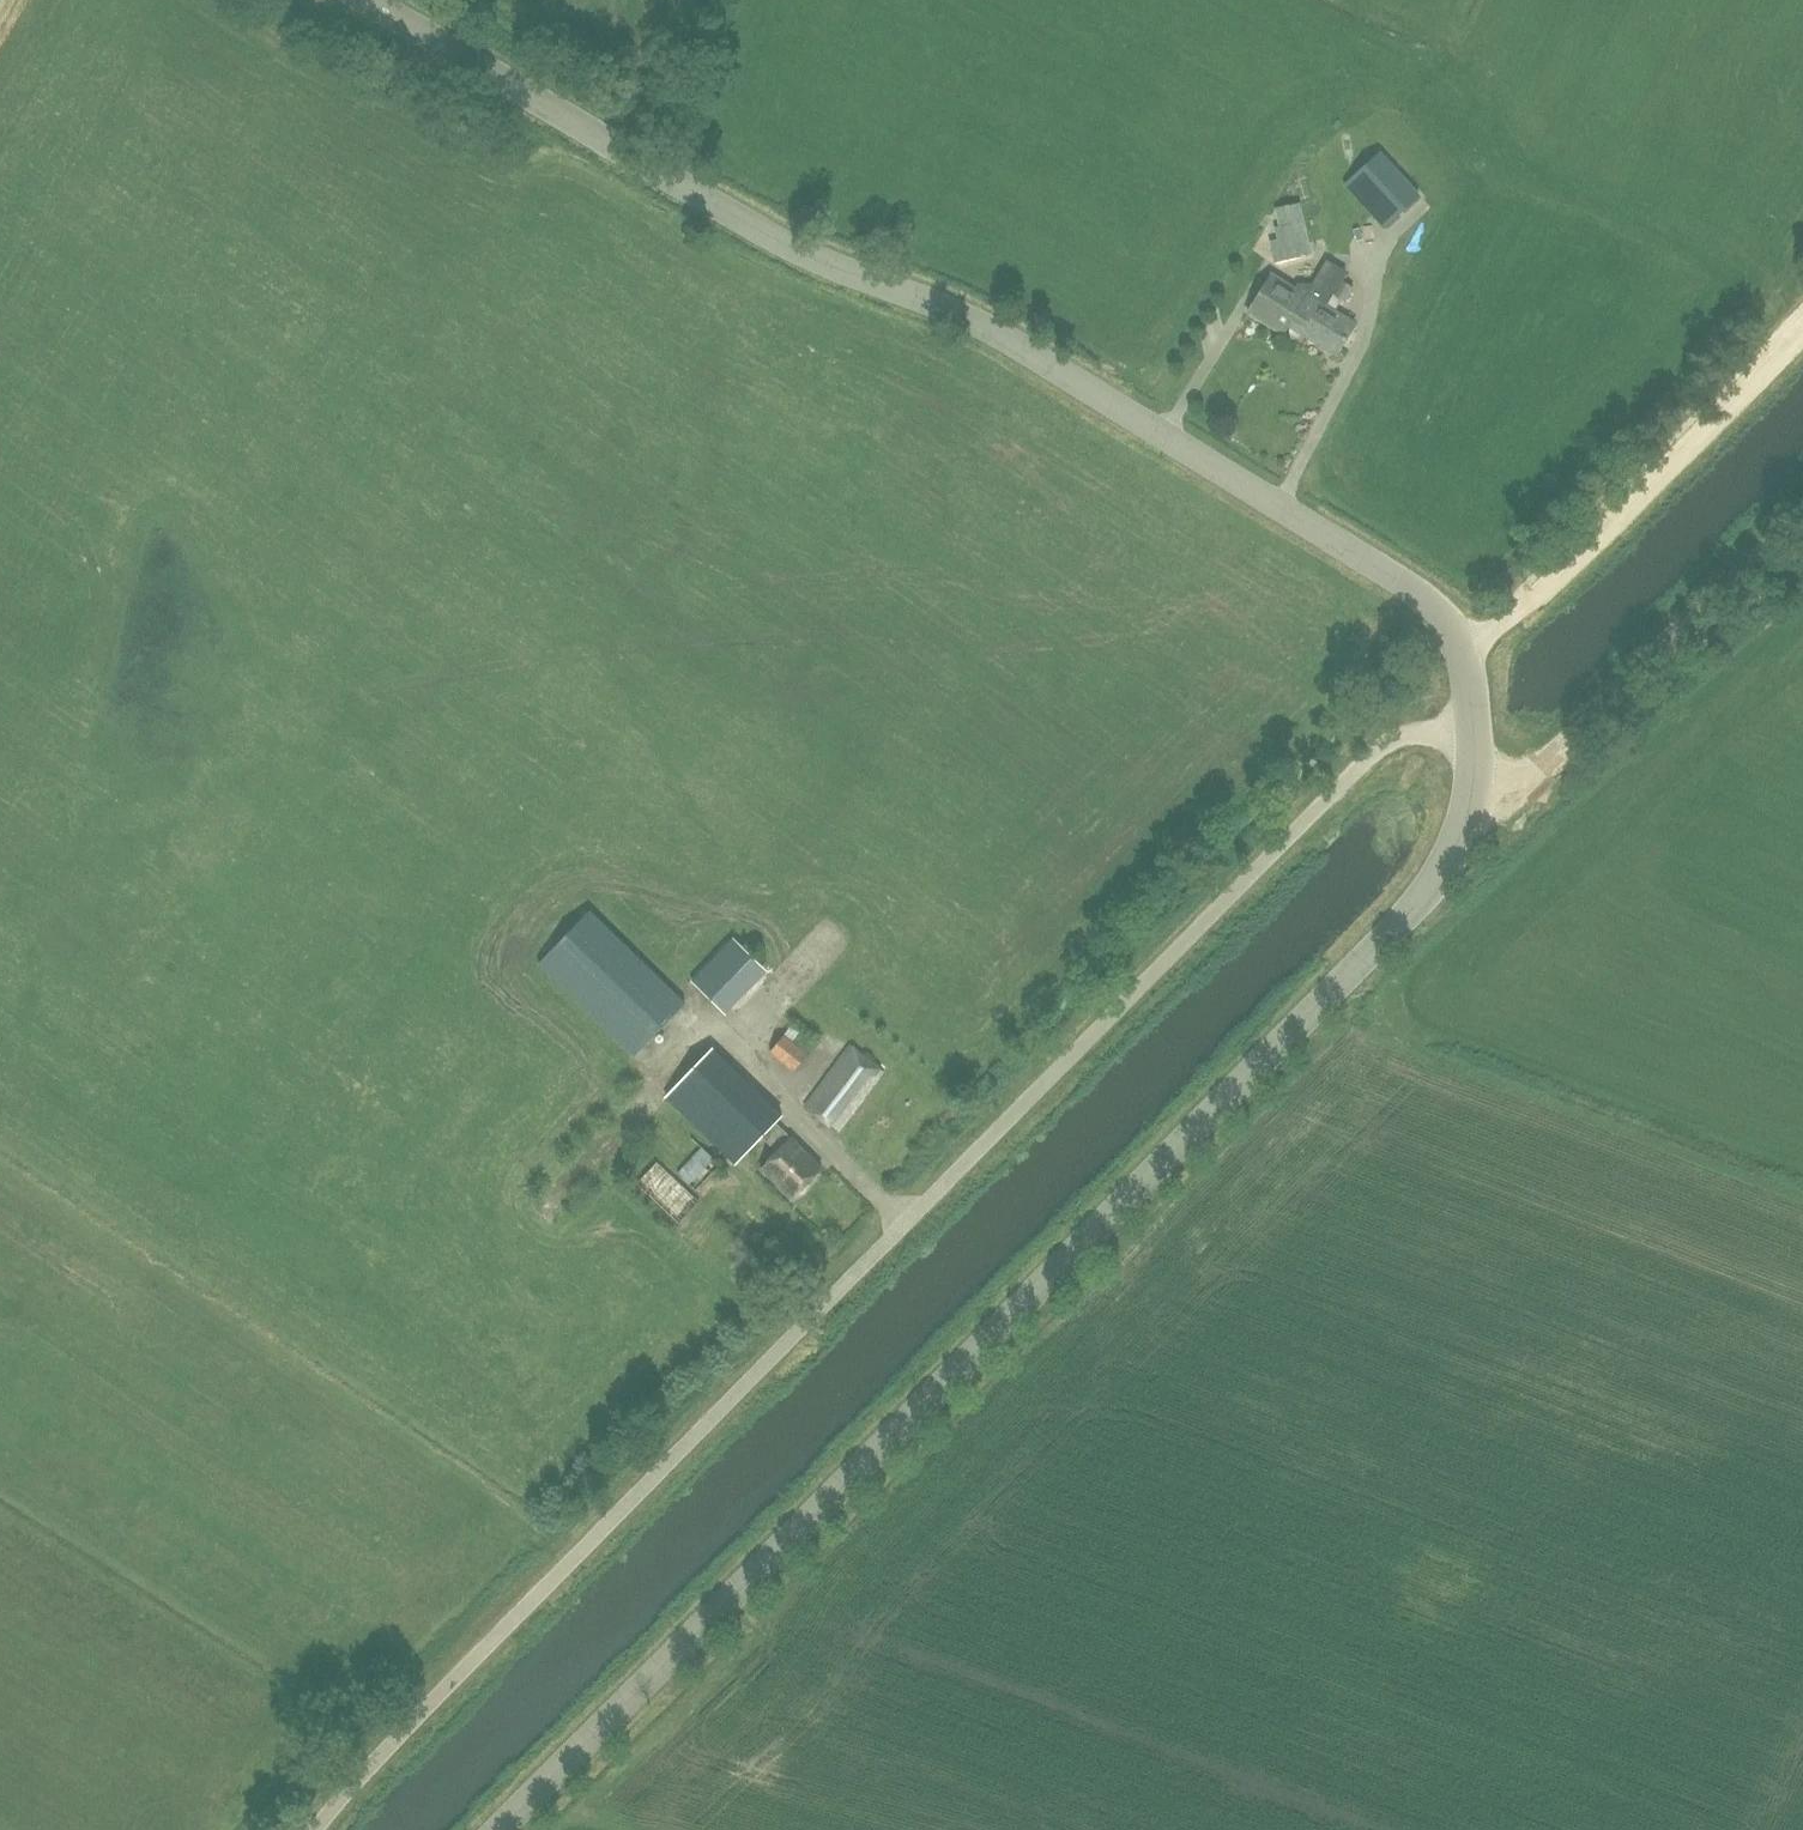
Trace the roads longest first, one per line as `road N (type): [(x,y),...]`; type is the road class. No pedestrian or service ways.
road 1 (unclassified): [(313,1829),(367,1763),(1377,750),(1478,713)]
road 2 (unclassified): [(497,1829),(1444,873),(1476,796),(1478,713)]
road 3 (unclassified): [(1478,713),(1468,655),(1424,597),(944,305),(798,255),(365,0)]
road 4 (track): [(1468,655),(1802,330)]
road 5 (track): [(1476,796),(1548,765),(1802,510)]

